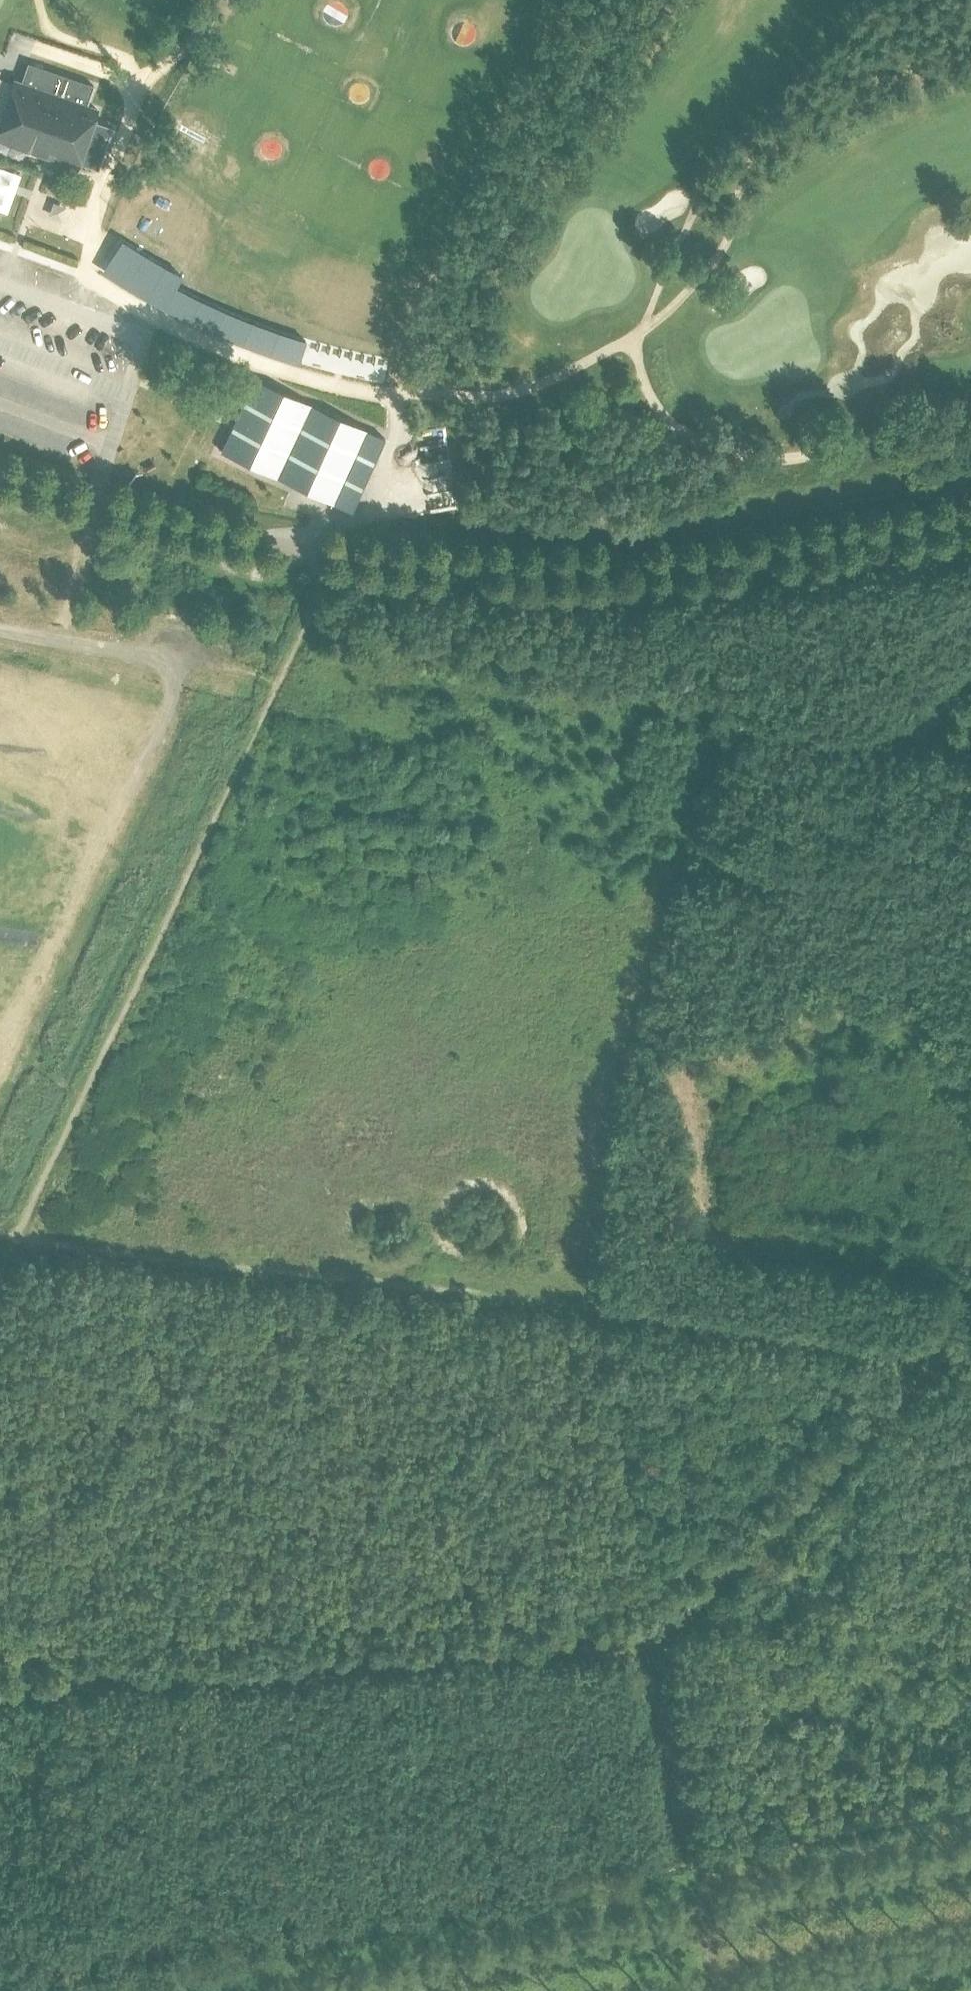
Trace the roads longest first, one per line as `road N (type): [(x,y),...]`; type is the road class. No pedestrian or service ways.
road 1 (residential): [(970,496),(608,549),(333,549),(224,533),(0,471)]

